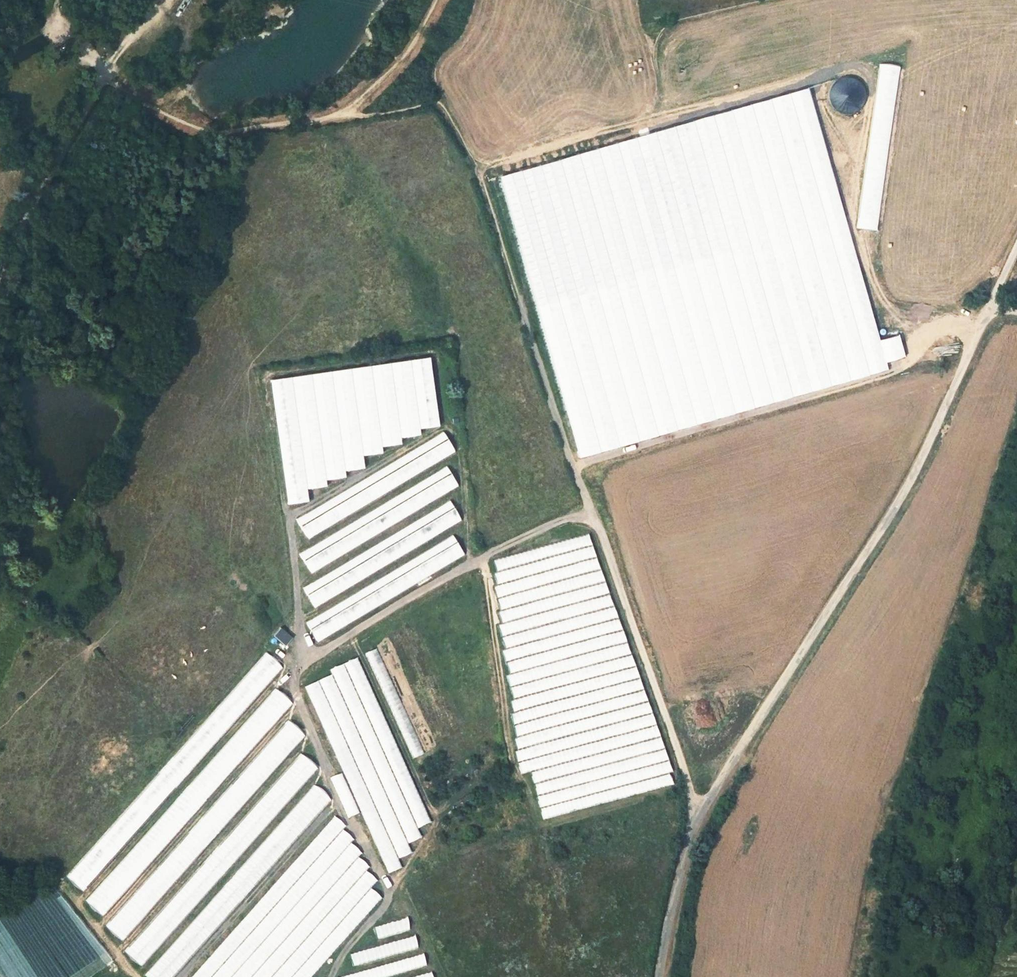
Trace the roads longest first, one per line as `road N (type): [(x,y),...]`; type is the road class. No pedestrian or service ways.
road 1 (unclassified): [(988,307),(919,472),(705,804),(661,976)]
road 2 (track): [(705,804),(696,799),(558,432),(480,172)]
road 3 (track): [(330,124),(184,128),(109,82)]
road 4 (track): [(109,82),(21,229),(0,280)]
road 5 (track): [(480,172),(445,124),(425,111),(330,124)]

